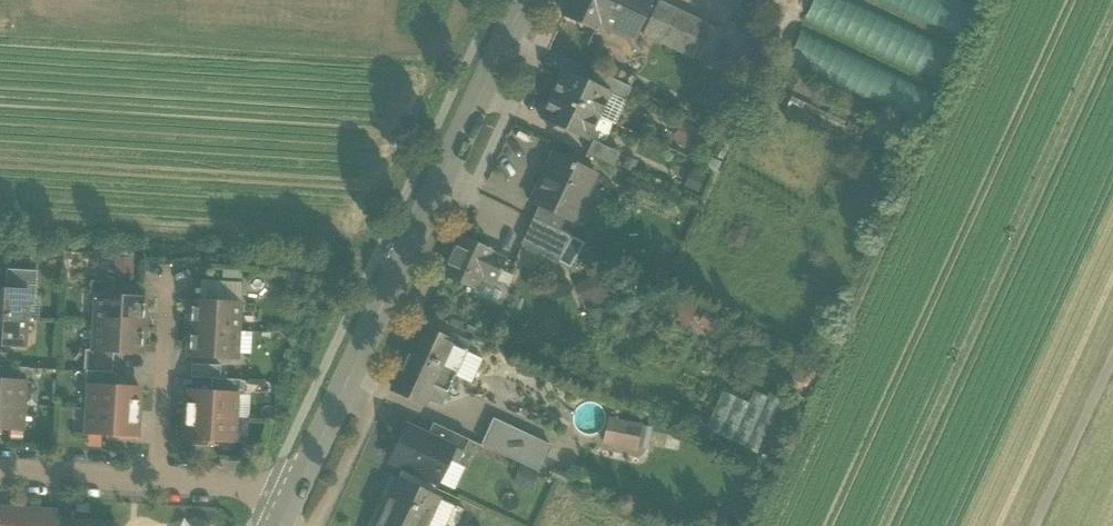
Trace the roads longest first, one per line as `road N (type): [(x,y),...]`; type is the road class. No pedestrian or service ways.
road 1 (tertiary): [(523,0),(287,506)]
road 2 (residential): [(157,477),(166,281)]
road 3 (track): [(1038,525),(1112,364)]
road 4 (residential): [(0,465),(157,477)]
road 5 (residential): [(157,477),(248,483),(287,506)]

